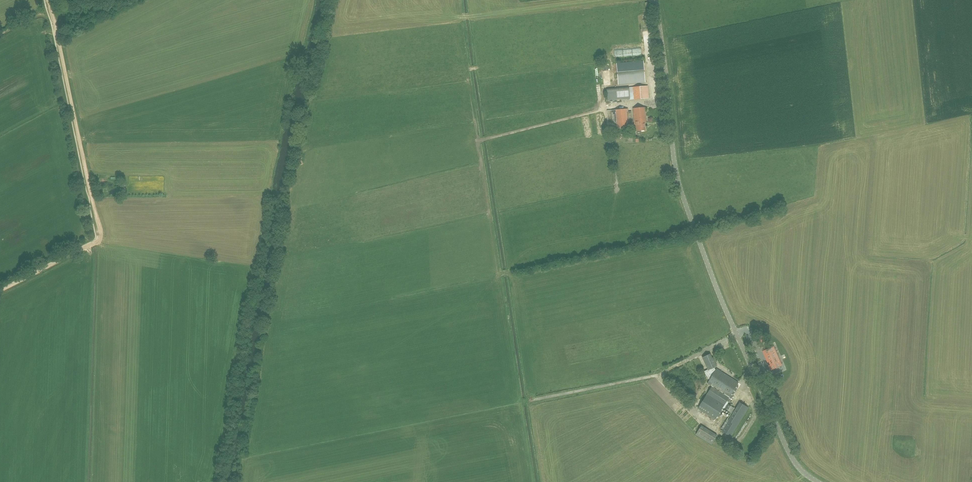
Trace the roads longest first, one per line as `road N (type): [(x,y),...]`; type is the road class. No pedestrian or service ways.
road 1 (tertiary): [(817,481),(792,460),(680,191),(653,0)]
road 2 (track): [(0,293),(99,236),(48,0)]

